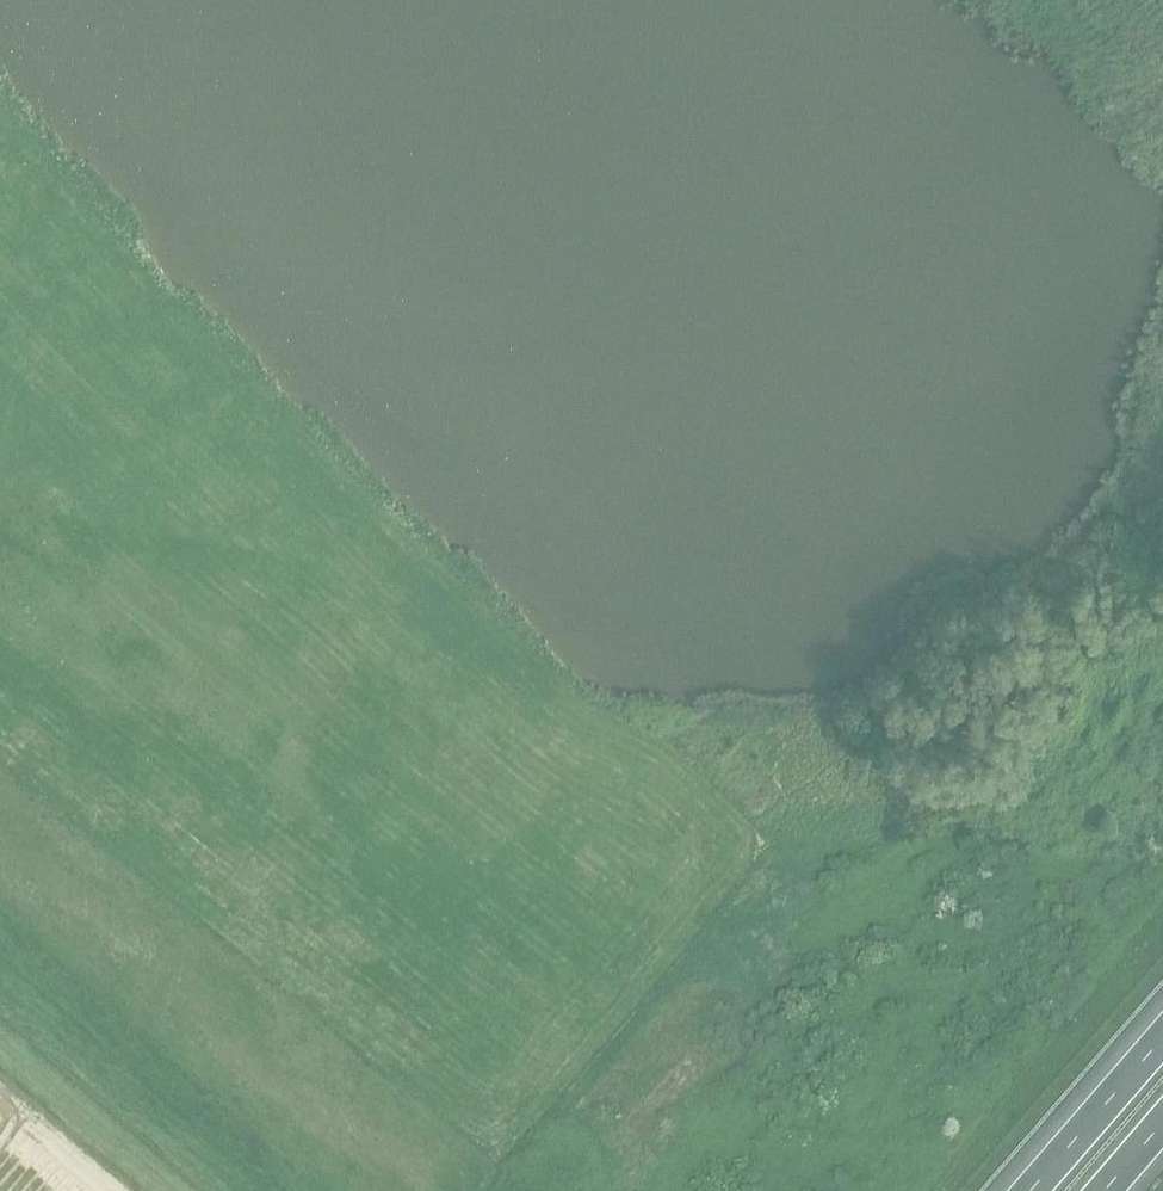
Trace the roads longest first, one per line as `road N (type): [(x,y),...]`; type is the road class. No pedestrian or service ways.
road 1 (trunk): [(1162,1038),(1031,1190)]

